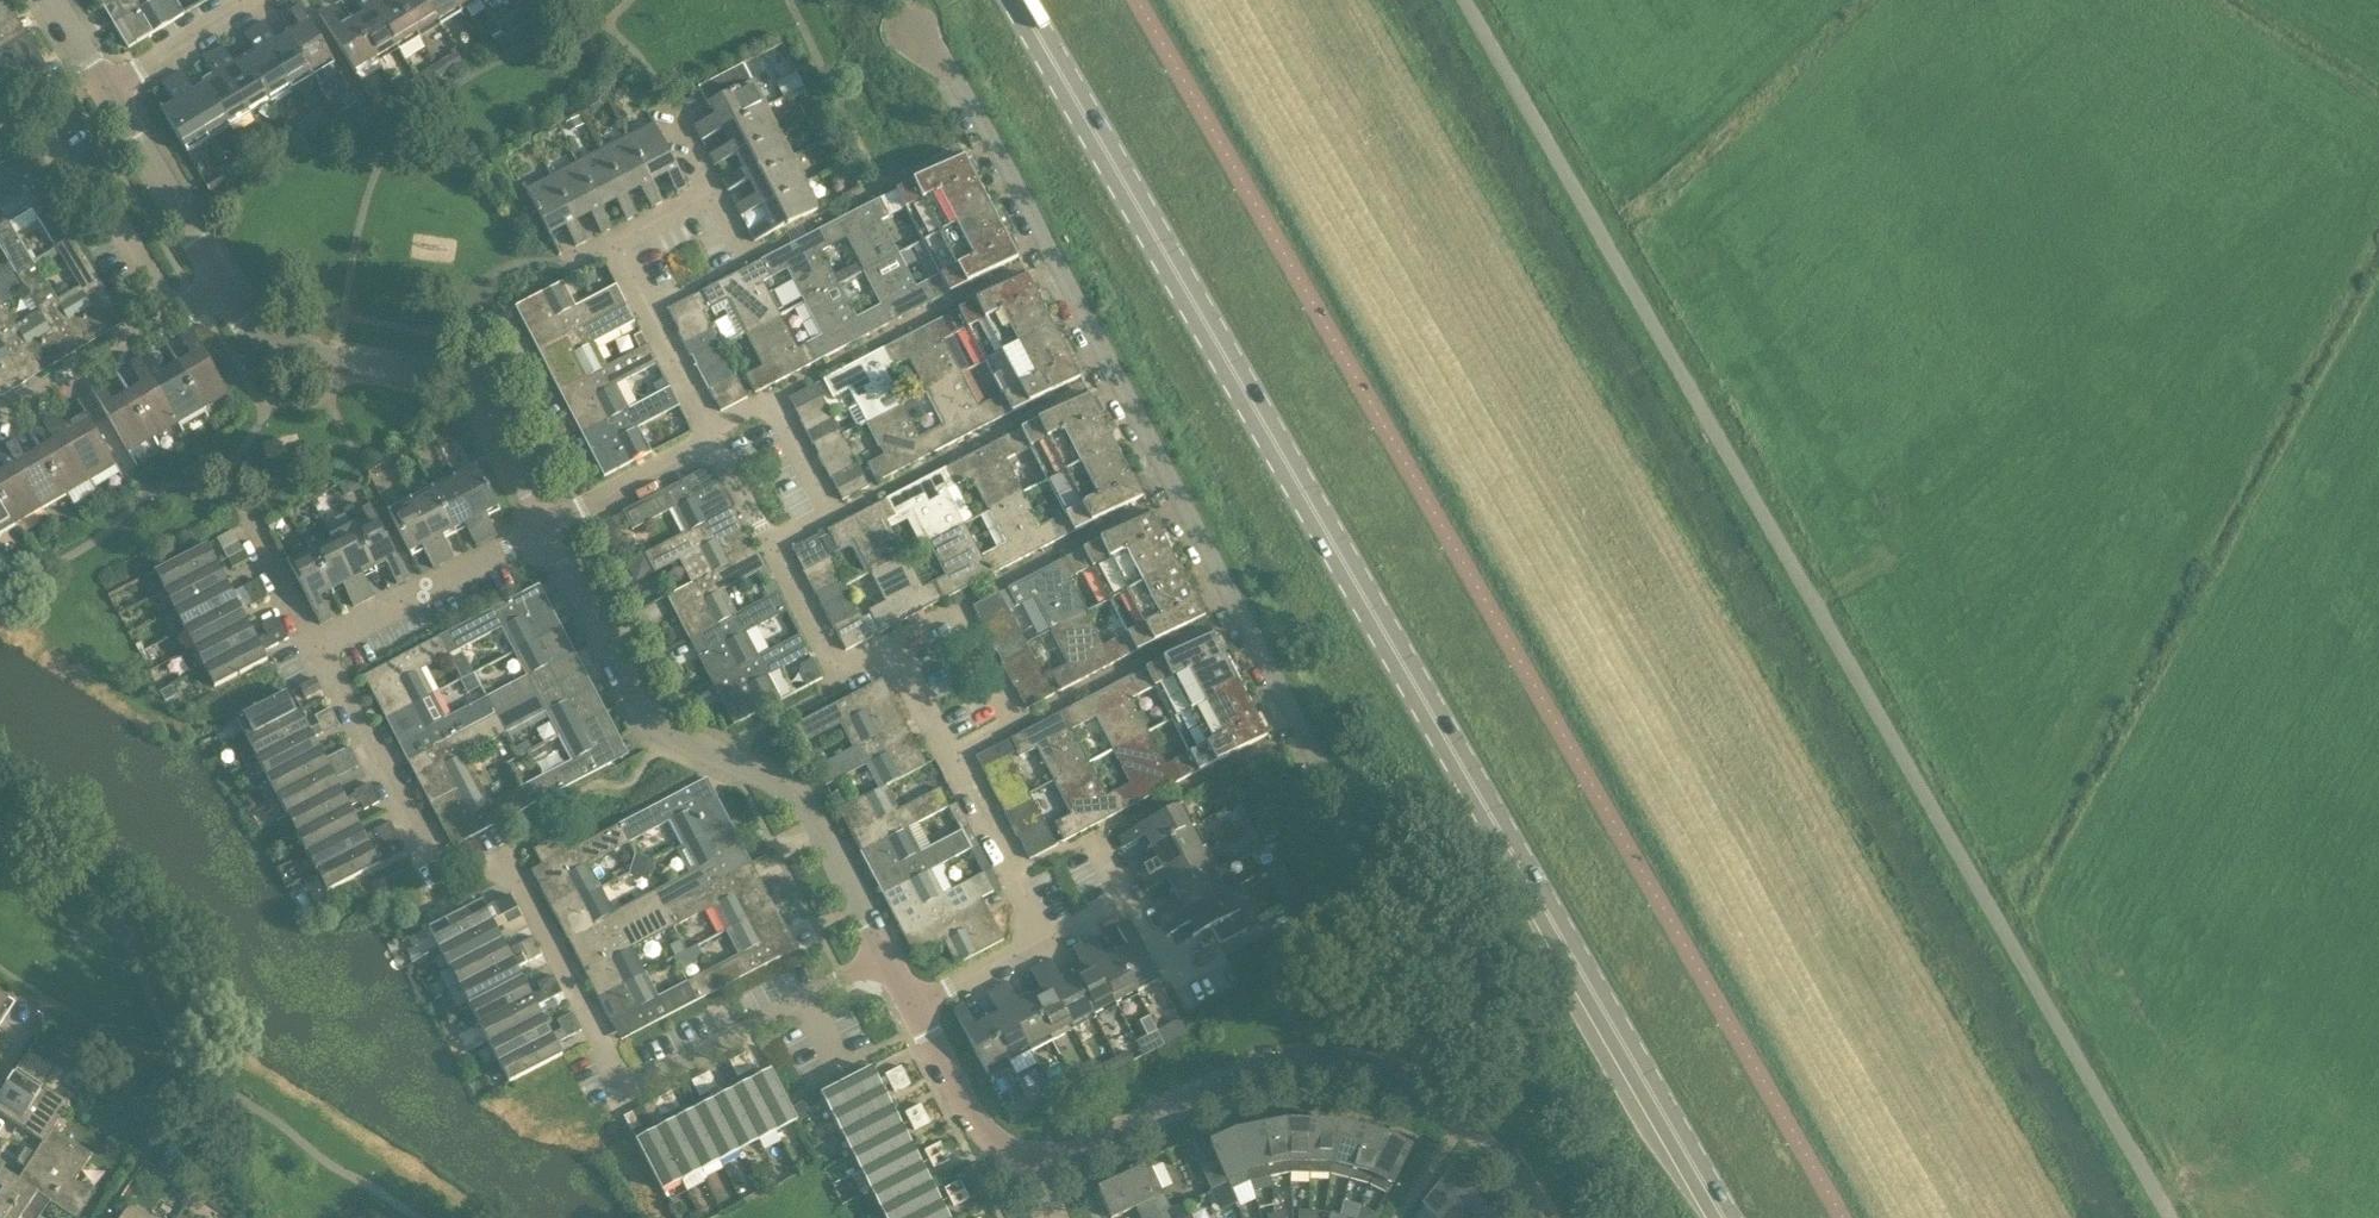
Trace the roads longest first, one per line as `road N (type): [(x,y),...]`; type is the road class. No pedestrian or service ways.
road 1 (unclassified): [(2170,1217),(1464,0)]
road 2 (secondary): [(1727,1217),(1026,0)]
road 3 (residential): [(1464,1116),(1483,1047),(985,128),(916,16)]
road 4 (residential): [(883,951),(793,790),(652,724),(545,523)]
road 5 (residential): [(491,862),(515,880),(629,1086),(883,951)]
road 6 (residential): [(1039,1161),(1069,1157),(1195,1096),(1267,1073),(1405,1084),(1464,1116)]
road 7 (residential): [(545,523),(477,394),(454,379),(261,336),(223,277)]
road 8 (residential): [(491,862),(457,868),(420,846),(320,647)]
road 9 (residential): [(171,316),(100,200),(74,185),(35,127),(0,127)]
road 10 (residential): [(952,756),(1009,719),(953,611),(891,638)]
road 11 (residential): [(320,647),(545,523)]
road 12 (residential): [(773,546),(826,516),(768,402),(711,433)]
road 13 (residential): [(223,277),(103,82)]
road 14 (residential): [(612,248),(713,194),(668,102)]
road 15 (residential): [(711,433),(612,248)]
road 16 (residential): [(1046,940),(952,756)]
road 17 (residential): [(1204,969),(1171,948),(1148,901),(1115,901),(1046,940)]
road 18 (residential): [(0,422),(171,316)]
road 19 (residential): [(891,638),(841,664),(773,546)]
road 20 (residential): [(545,523),(711,433)]
road 21 (residential): [(1013,1157),(986,1135),(913,1002)]
road 22 (residential): [(103,82),(249,0)]
road 23 (residential): [(1046,940),(913,1002)]
road 24 (residential): [(320,647),(254,531)]
road 25 (residential): [(952,756),(891,638)]
road 26 (residential): [(773,546),(711,433)]
road 27 (residential): [(1536,1217),(1464,1116)]

